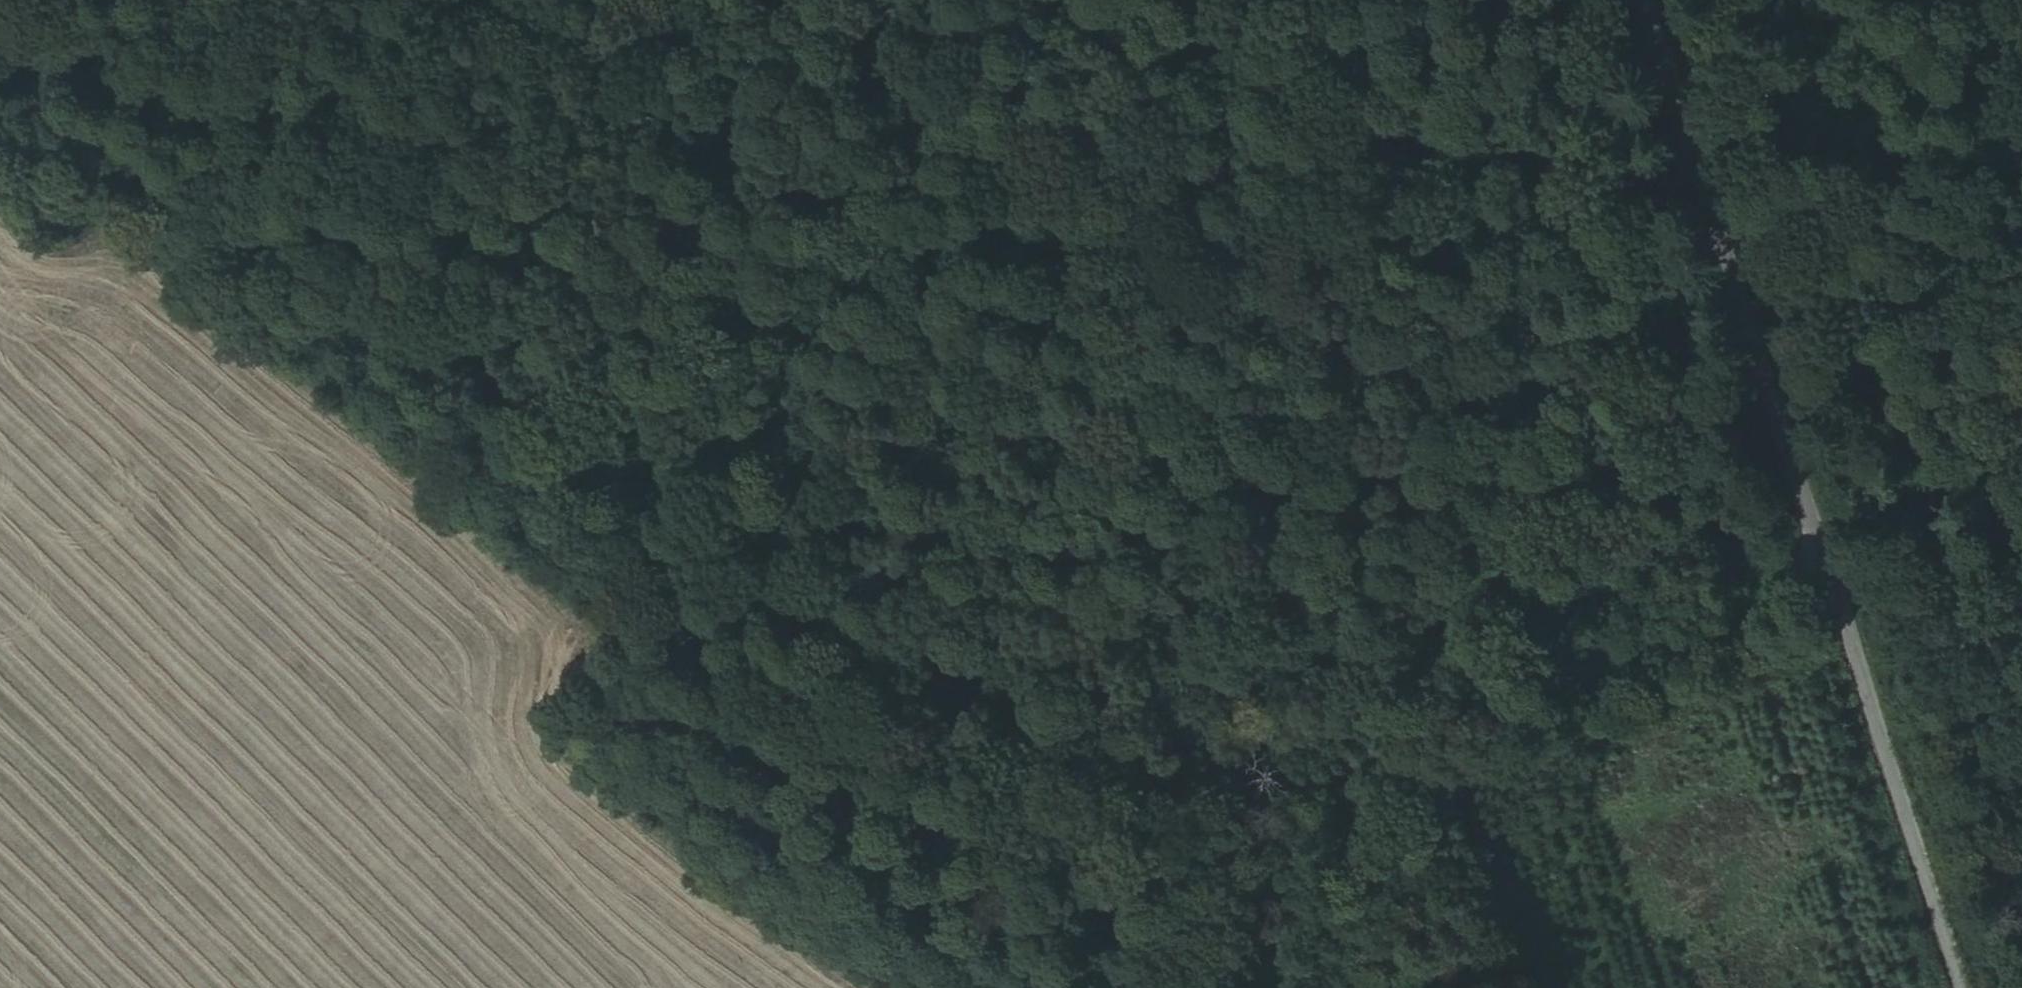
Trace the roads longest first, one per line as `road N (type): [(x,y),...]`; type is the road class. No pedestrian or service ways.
road 1 (unclassified): [(1966,987),(1659,0)]

